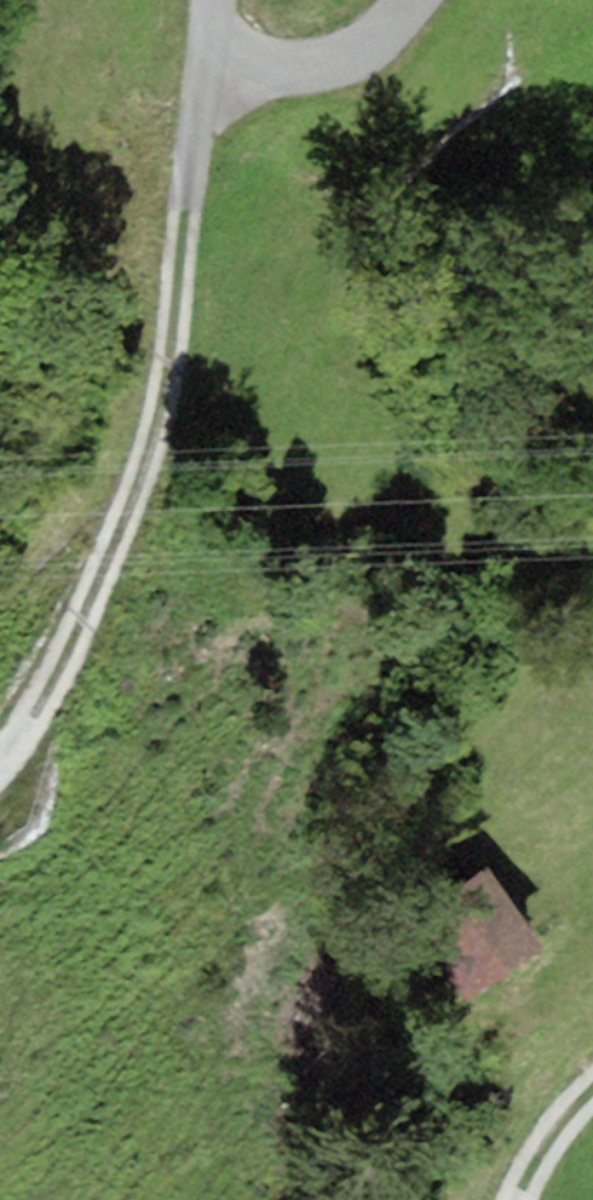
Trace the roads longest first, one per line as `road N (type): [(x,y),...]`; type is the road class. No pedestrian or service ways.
road 1 (track): [(0,760),(63,660),(149,452),(167,378),(190,168),(222,51)]
road 2 (track): [(410,0),(366,43),(284,71),(237,63),(222,51),(213,0)]
road 3 (track): [(515,1199),(548,1141),(592,1091)]

